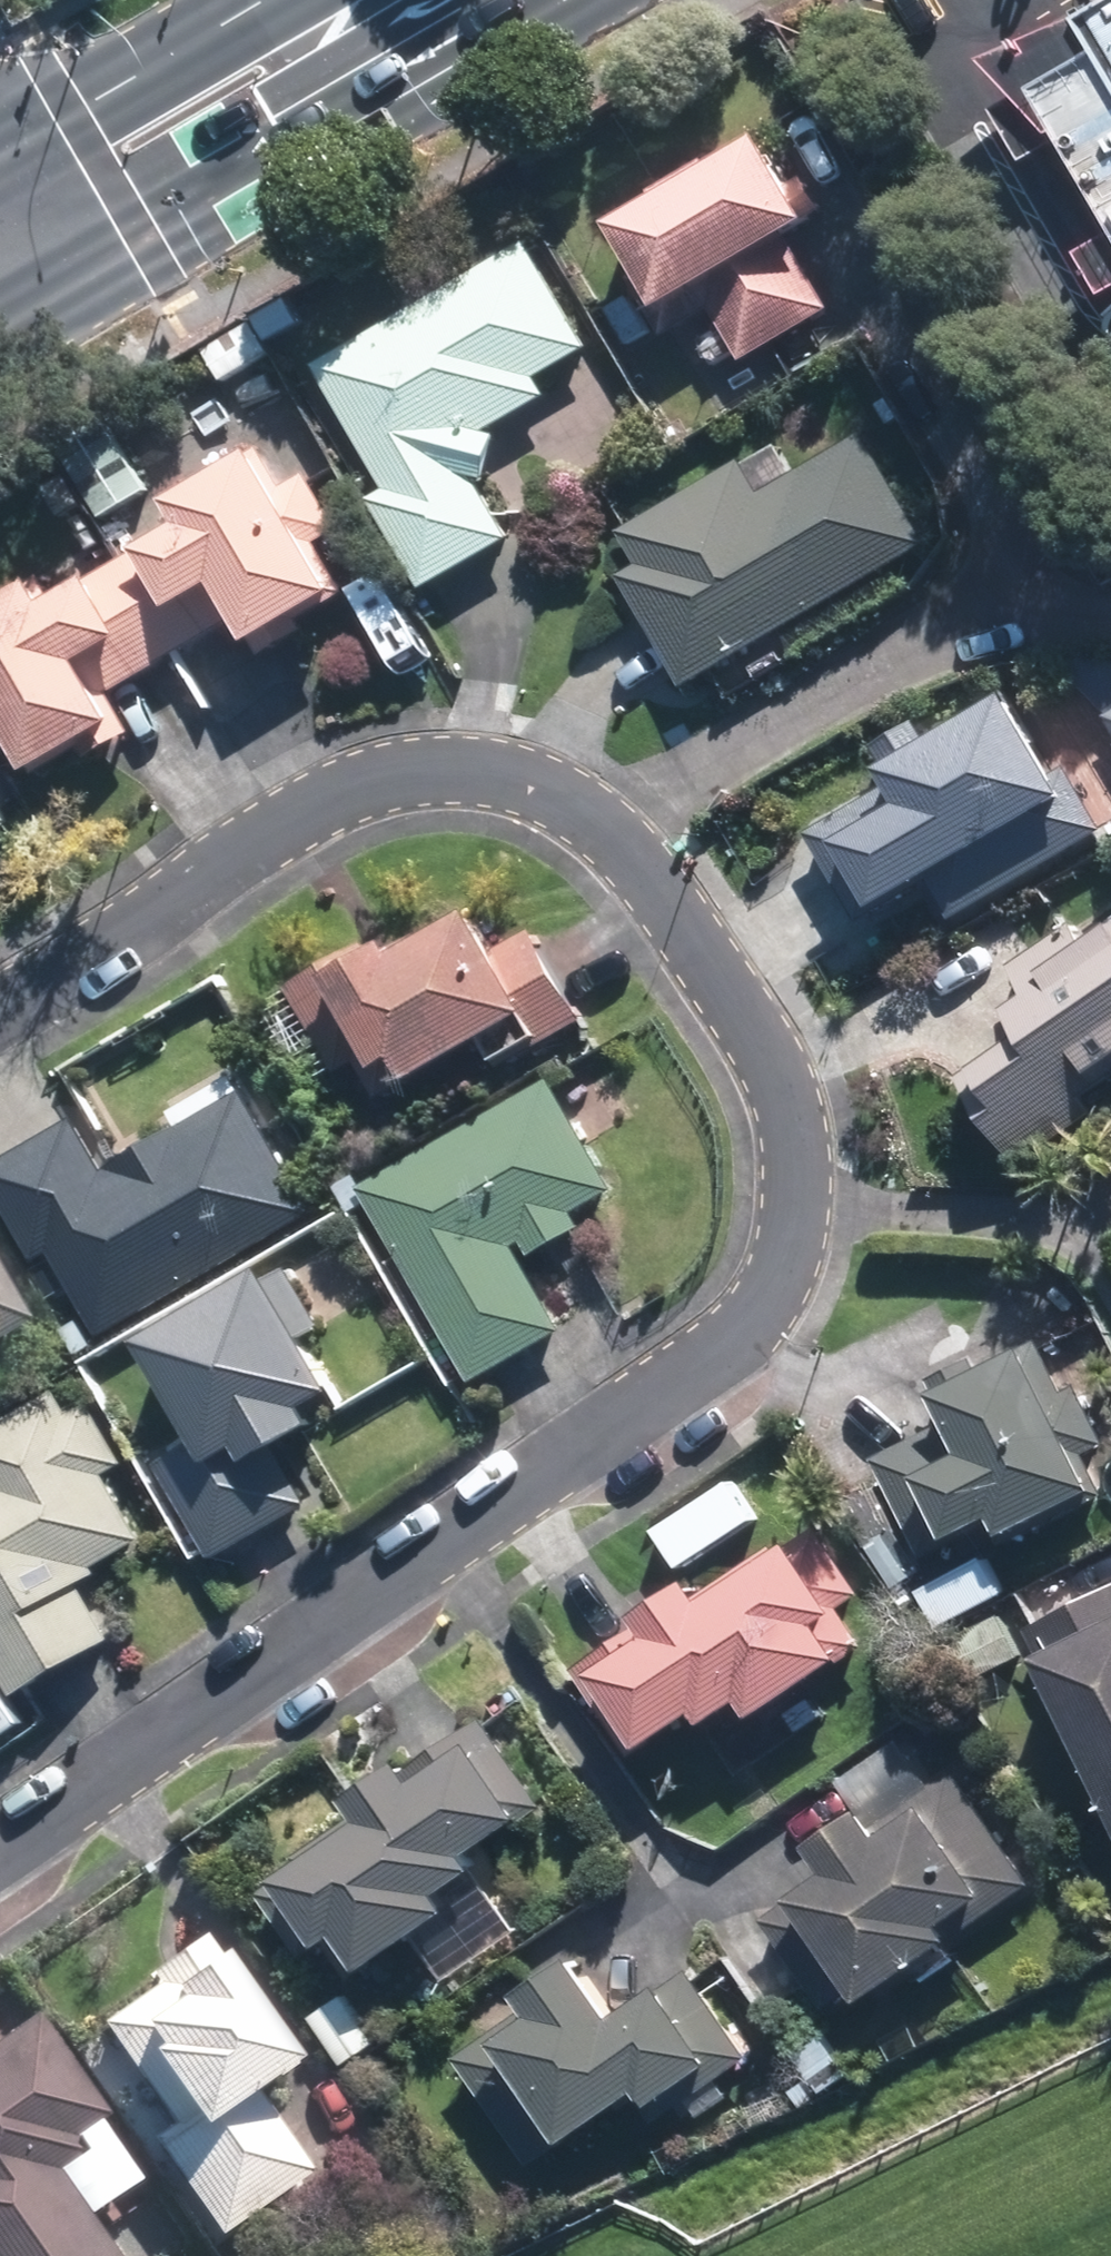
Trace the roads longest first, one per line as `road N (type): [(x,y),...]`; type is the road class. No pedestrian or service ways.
road 1 (residential): [(0,1848),(714,1360),(769,1298),(794,1237),(798,1192),(792,1112),(759,1026),(644,863),(594,818),(491,773),(393,772),(349,786),(230,857),(123,940),(0,1012)]
road 2 (primary): [(0,158),(175,60),(388,9)]
road 3 (primary): [(388,9),(245,168),(83,272)]

